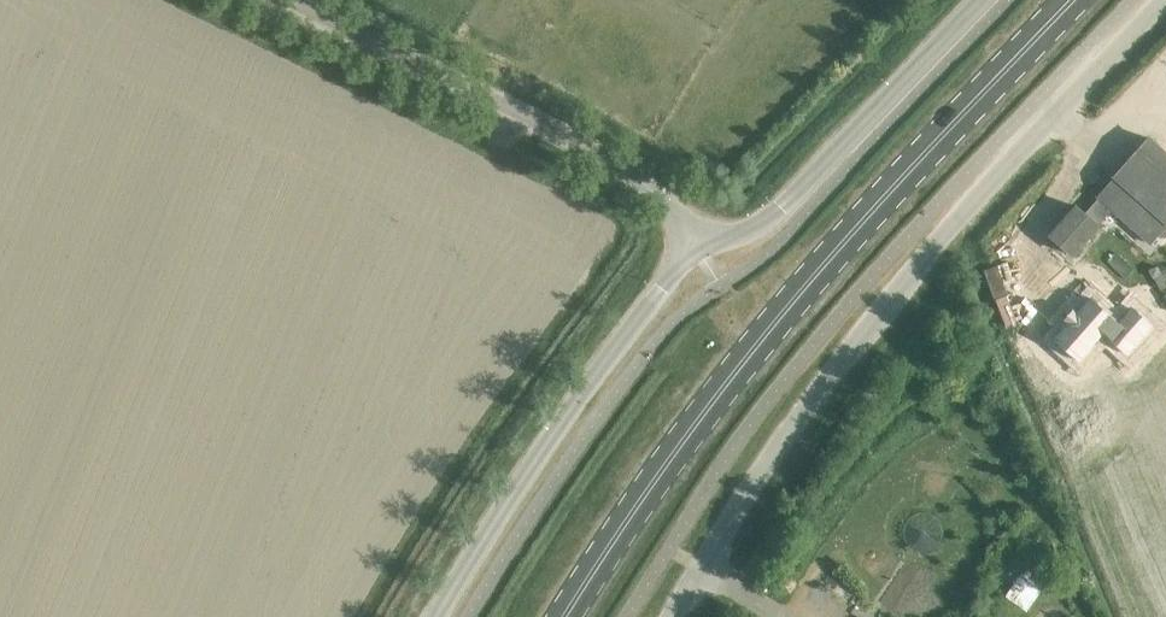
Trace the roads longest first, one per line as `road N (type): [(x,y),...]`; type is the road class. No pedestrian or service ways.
road 1 (primary): [(1075,0),(876,206),(748,358),(565,616)]
road 2 (unclassified): [(674,616),(797,418),(943,232),(1165,0)]
road 3 (unclassified): [(695,248),(618,157),(296,0)]
road 4 (unclassified): [(695,248),(596,373),(437,616)]
road 5 (unclassified): [(980,0),(781,207),(753,229),(695,248)]

